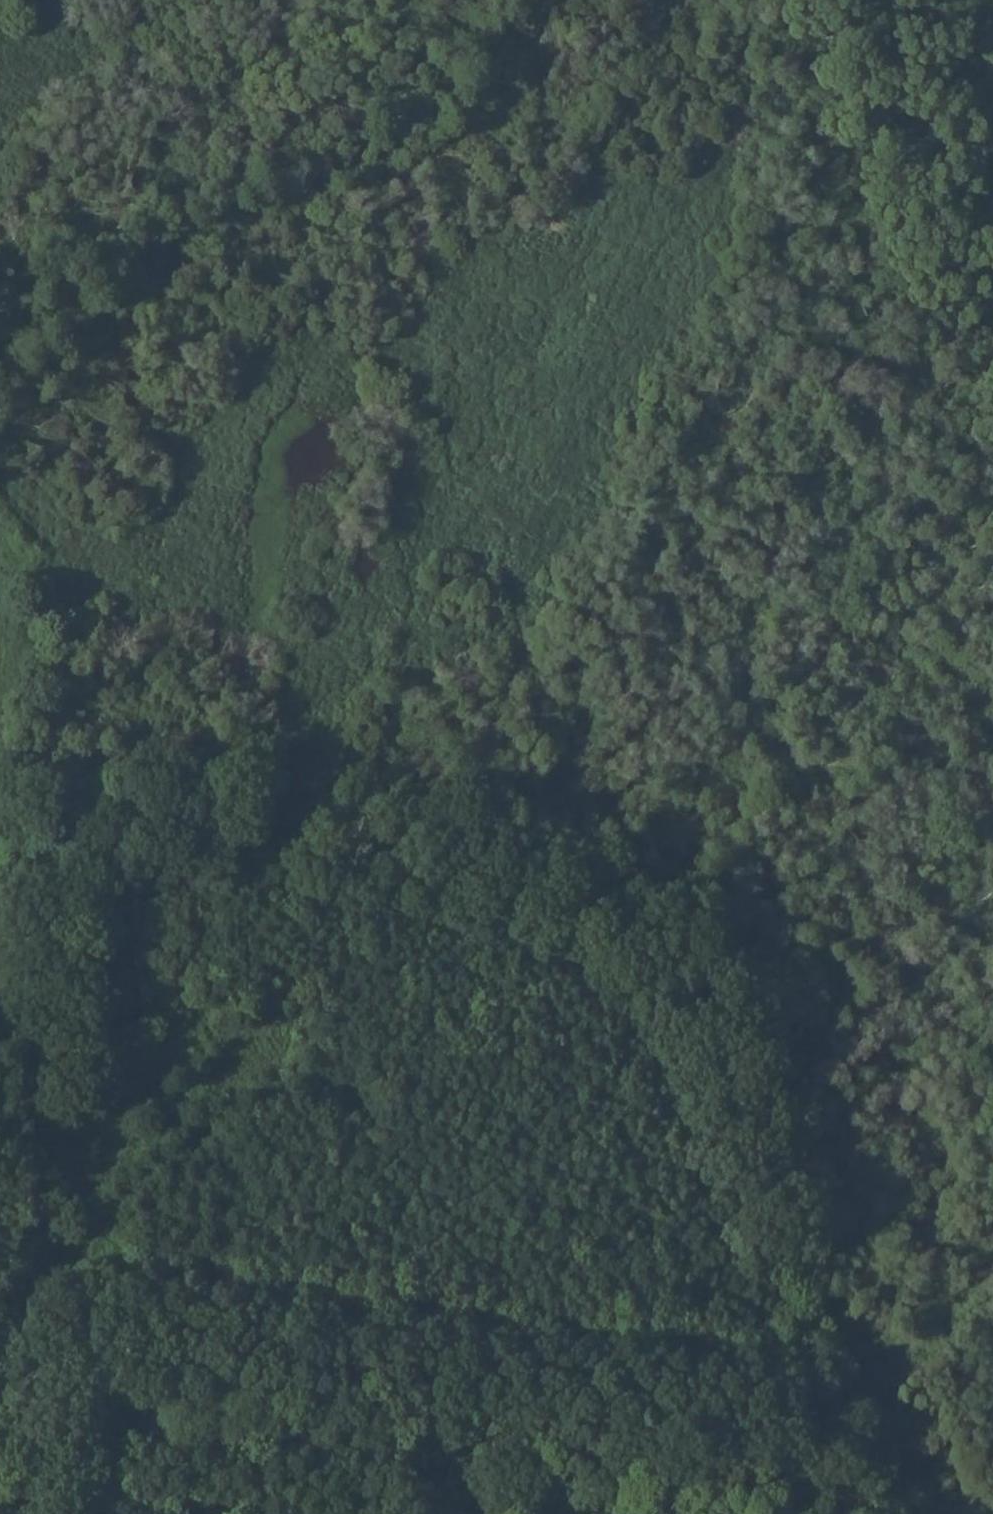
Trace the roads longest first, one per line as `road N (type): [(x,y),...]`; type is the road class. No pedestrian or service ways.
road 1 (track): [(39,1513),(54,841)]

